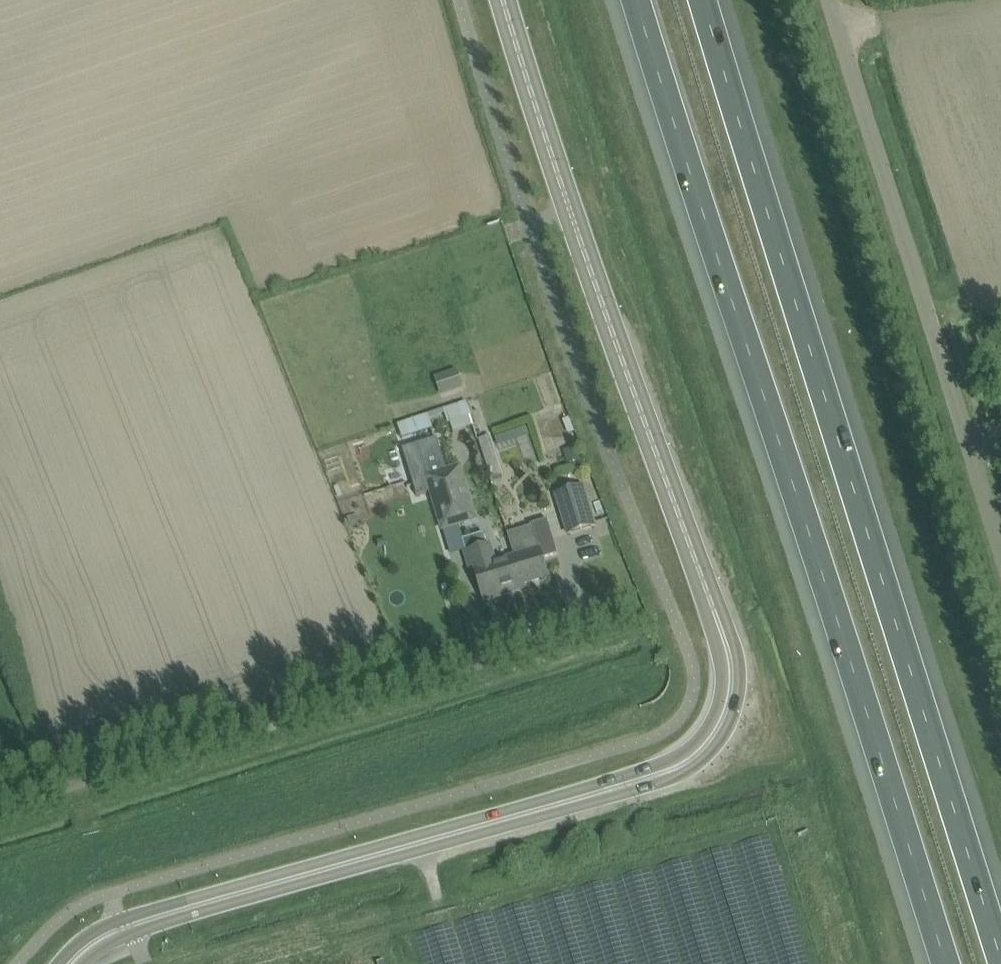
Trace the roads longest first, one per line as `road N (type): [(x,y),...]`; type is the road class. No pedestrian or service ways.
road 1 (secondary): [(186,909),(683,766),(721,730),(729,709),(730,657),(504,0)]
road 2 (motorway): [(636,0),(947,963)]
road 3 (motorway): [(1000,947),(707,0)]
road 4 (residential): [(0,809),(586,629)]
road 5 (residential): [(1000,552),(834,0)]
road 6 (secondary): [(186,909),(98,939),(70,963)]

